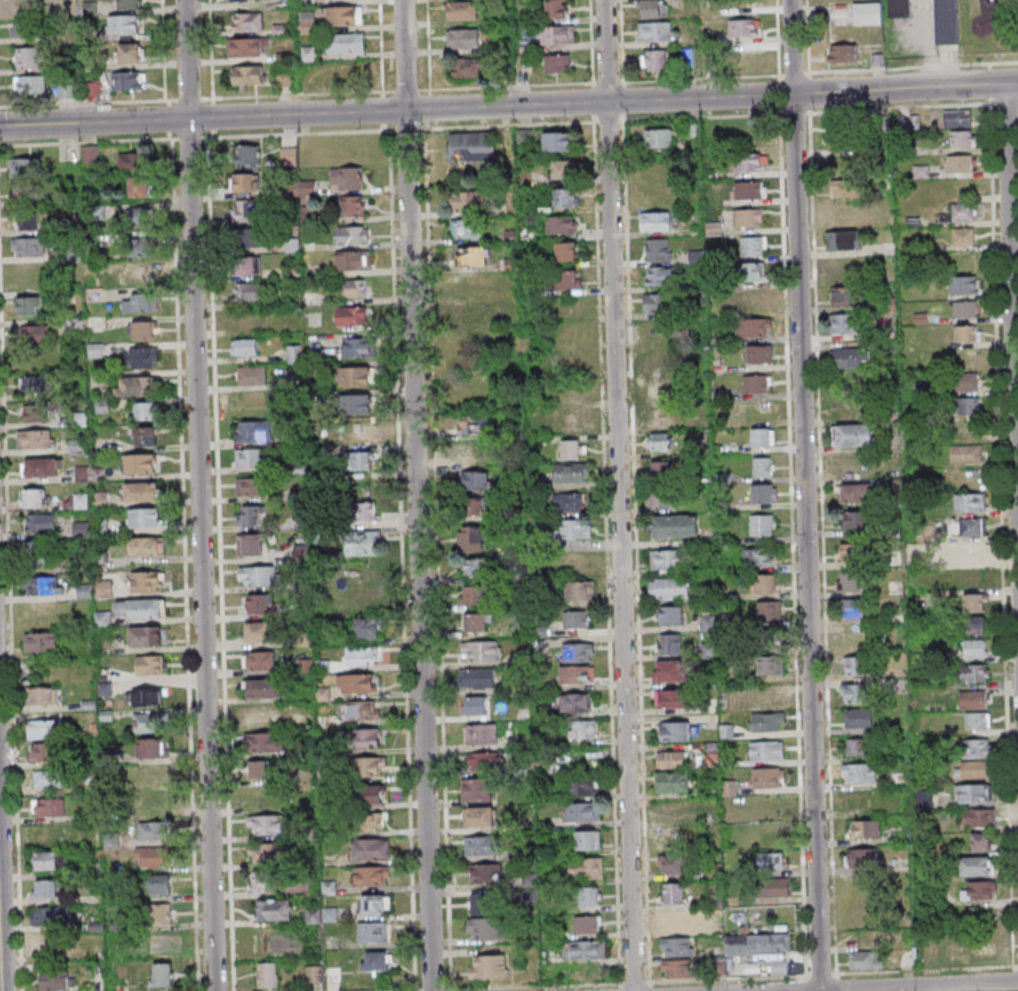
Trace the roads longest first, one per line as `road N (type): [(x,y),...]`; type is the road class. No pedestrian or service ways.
road 1 (tertiary): [(1017,83),(0,126)]
road 2 (residential): [(635,990),(604,0)]
road 3 (residential): [(819,990),(789,0)]
road 4 (residential): [(213,990),(184,0)]
road 5 (residential): [(430,990),(402,0)]
road 6 (residential): [(1017,550),(1005,84)]
road 7 (residential): [(1017,981),(819,990)]

